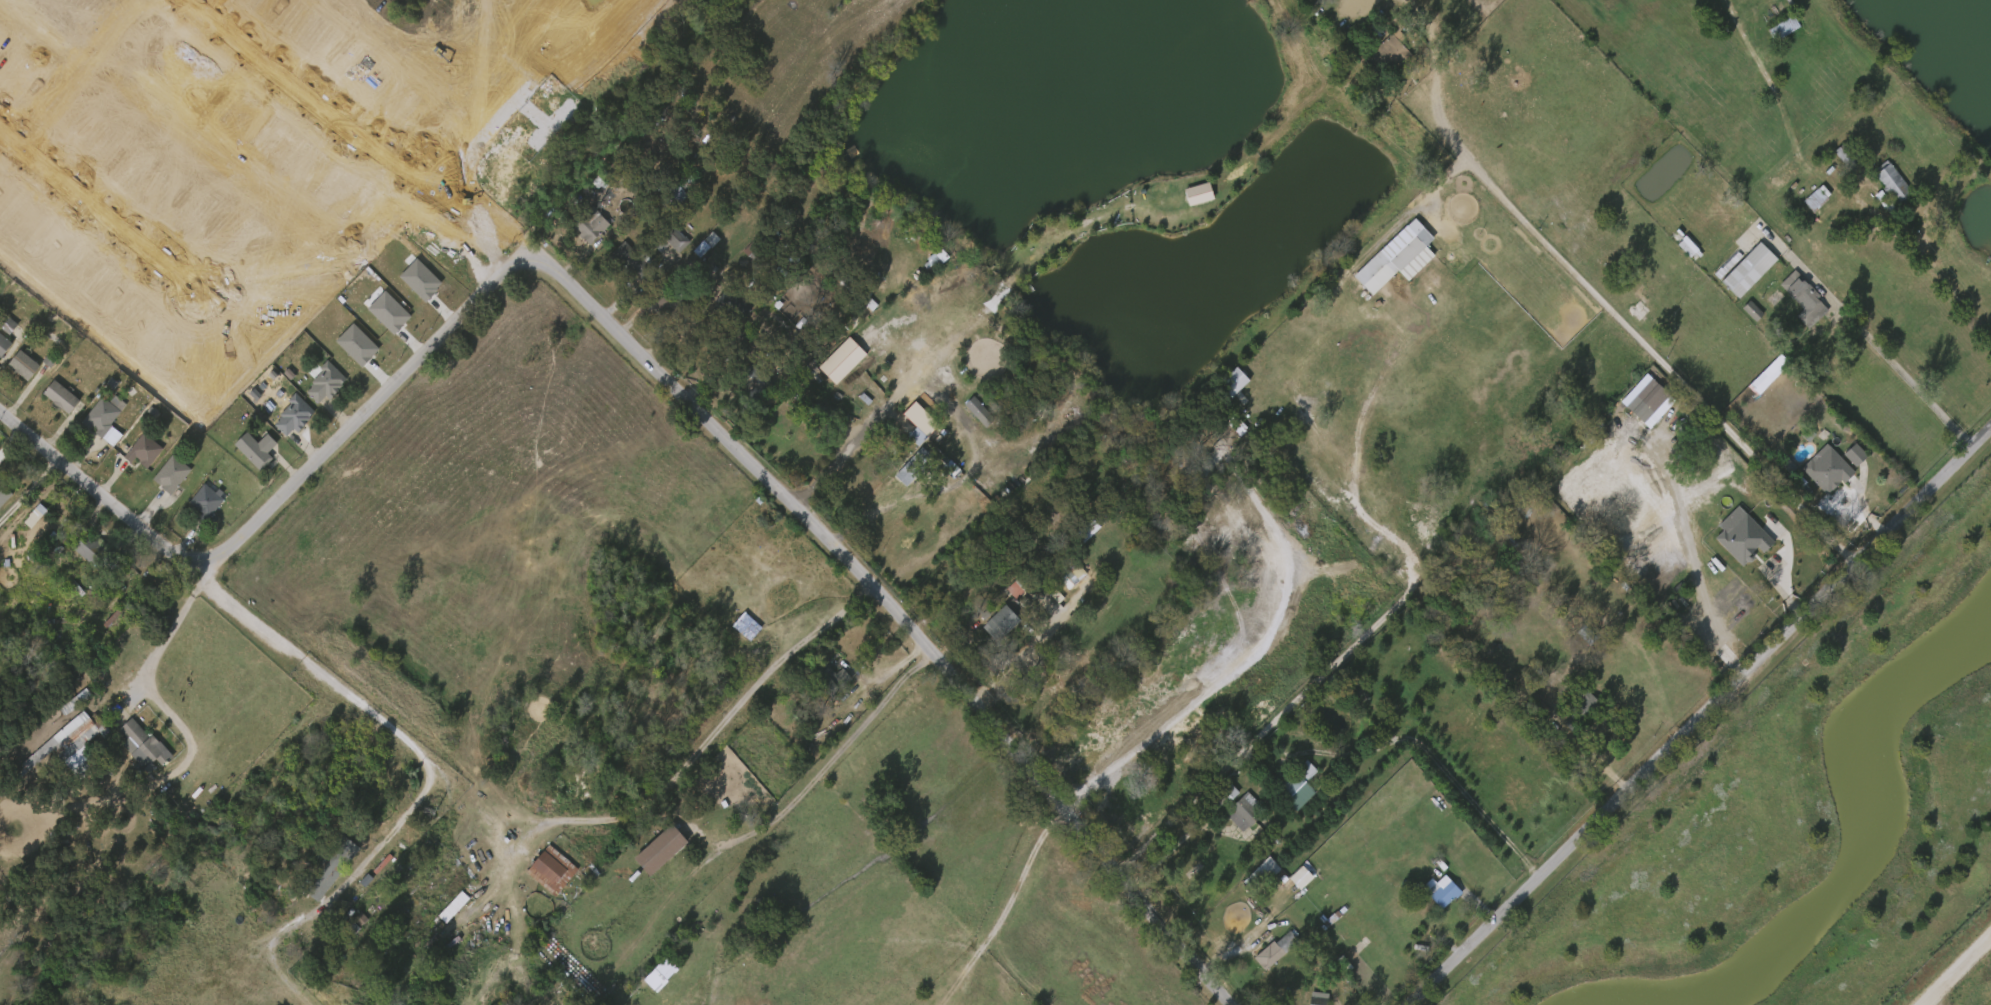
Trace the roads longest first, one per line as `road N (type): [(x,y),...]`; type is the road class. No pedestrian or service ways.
road 1 (tertiary): [(0,407),(189,562),(210,570),(282,509),(497,286),(526,264),(558,270),(870,584),(1232,1004)]
road 2 (tertiary): [(1990,415),(1399,1004)]
road 3 (residential): [(409,742),(302,661)]
road 4 (residential): [(302,661),(220,599),(210,570)]

